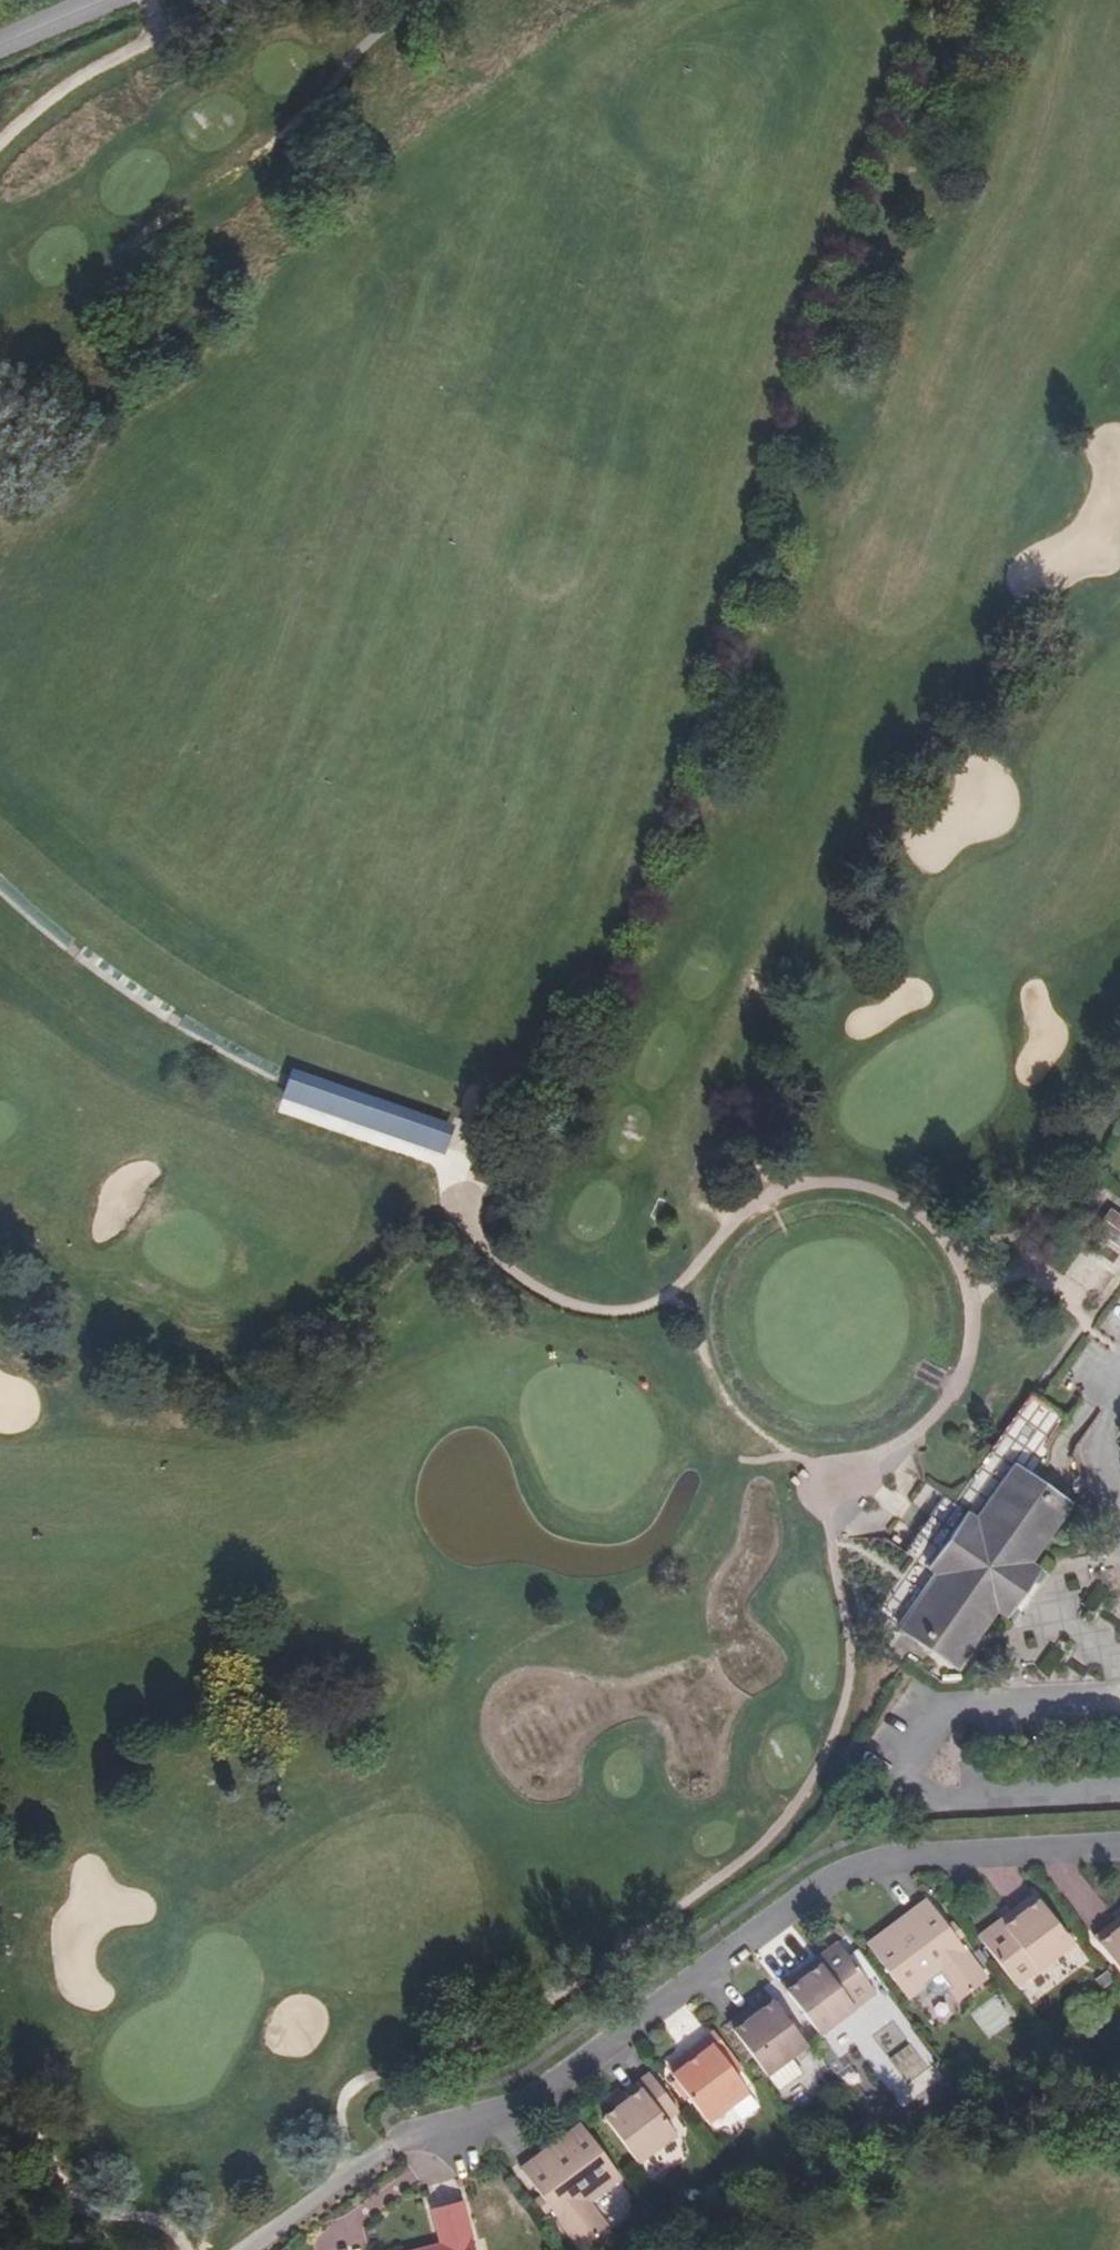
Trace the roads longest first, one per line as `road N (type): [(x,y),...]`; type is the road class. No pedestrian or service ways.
road 1 (residential): [(1119,1844),(899,1857),(844,1870),(510,2108),(440,2136)]

